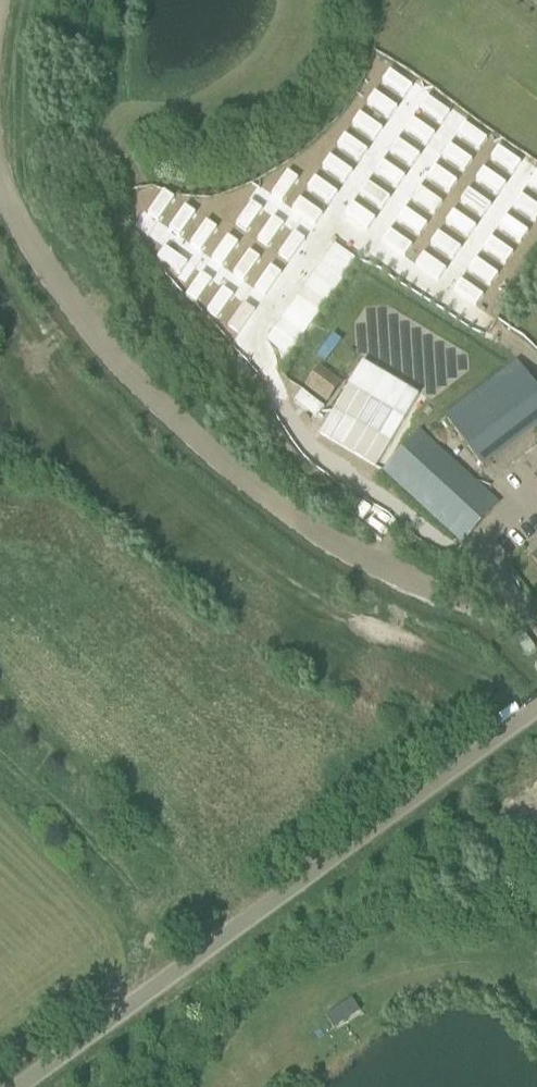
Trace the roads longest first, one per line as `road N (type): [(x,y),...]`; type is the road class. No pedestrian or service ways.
road 1 (unclassified): [(22,1086),(536,706)]

